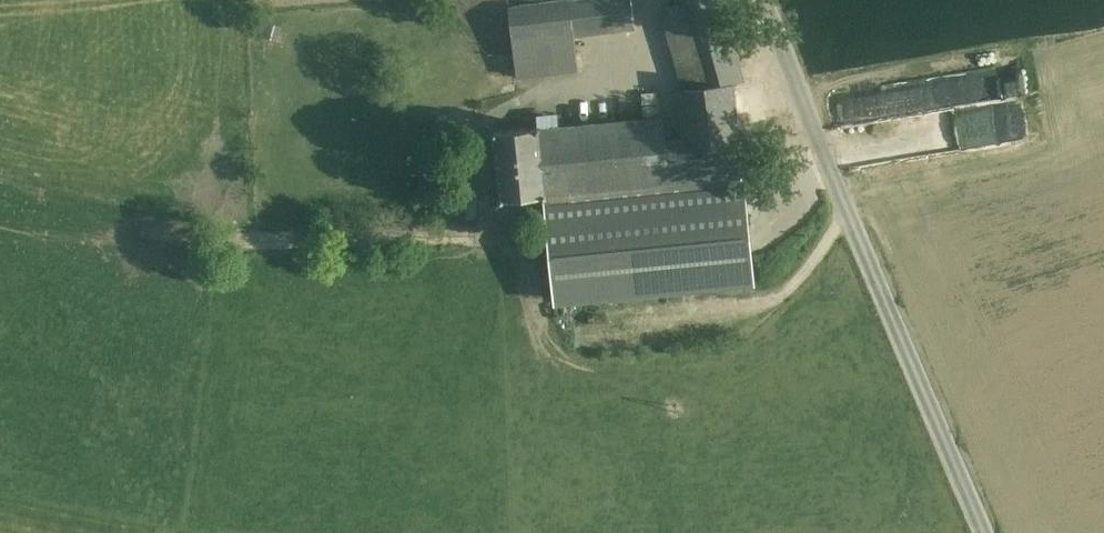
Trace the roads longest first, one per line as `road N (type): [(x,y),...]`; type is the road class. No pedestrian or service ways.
road 1 (unclassified): [(985,532),(764,0)]

